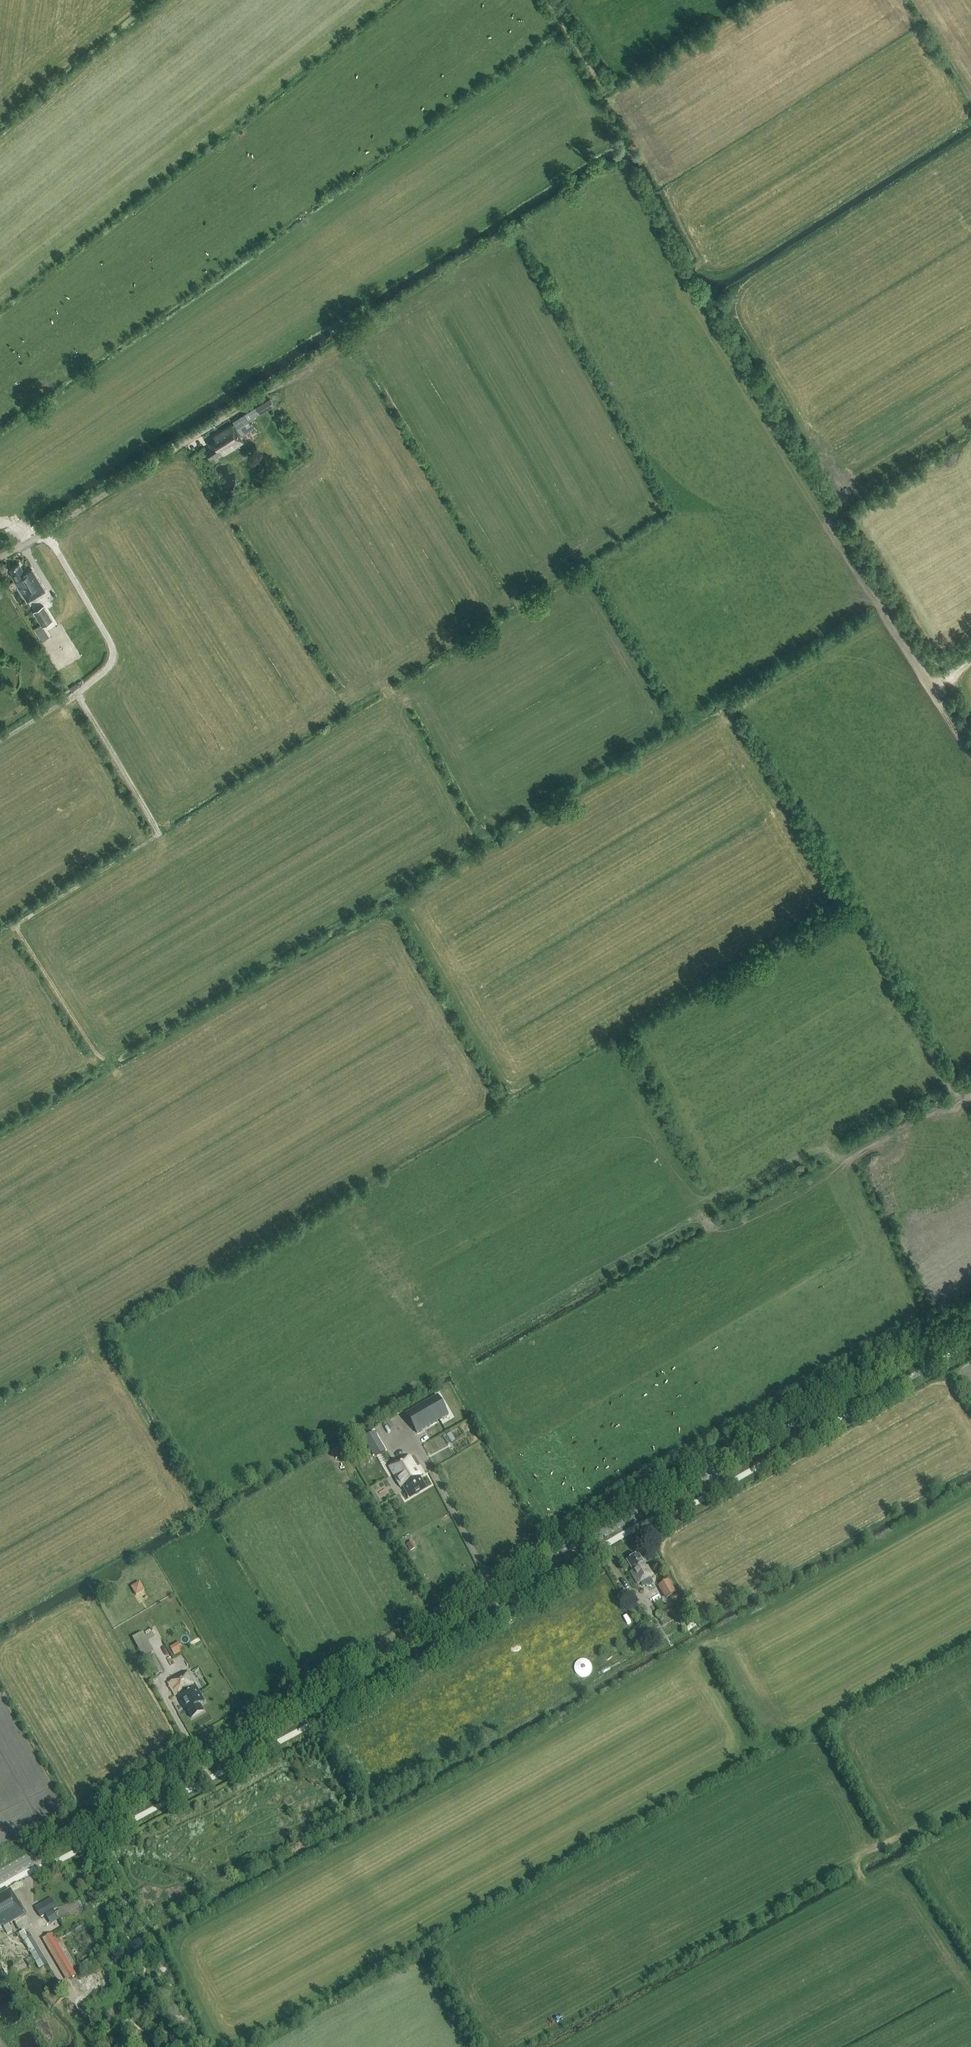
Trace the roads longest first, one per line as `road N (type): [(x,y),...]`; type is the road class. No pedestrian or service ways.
road 1 (secondary): [(0,1875),(970,1323)]

